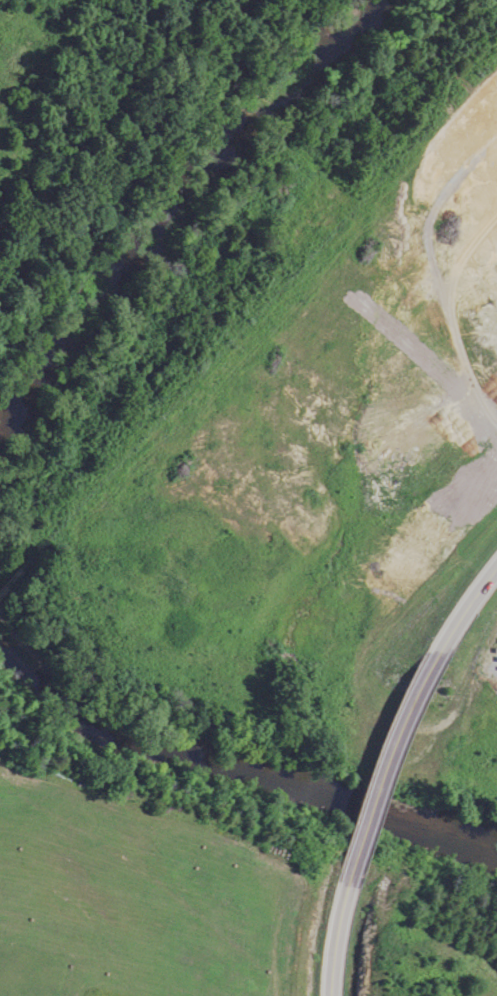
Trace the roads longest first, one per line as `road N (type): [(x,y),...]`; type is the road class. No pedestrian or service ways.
road 1 (primary): [(351,874),(394,734),(436,652)]
road 2 (primary): [(334,995),(351,874)]

